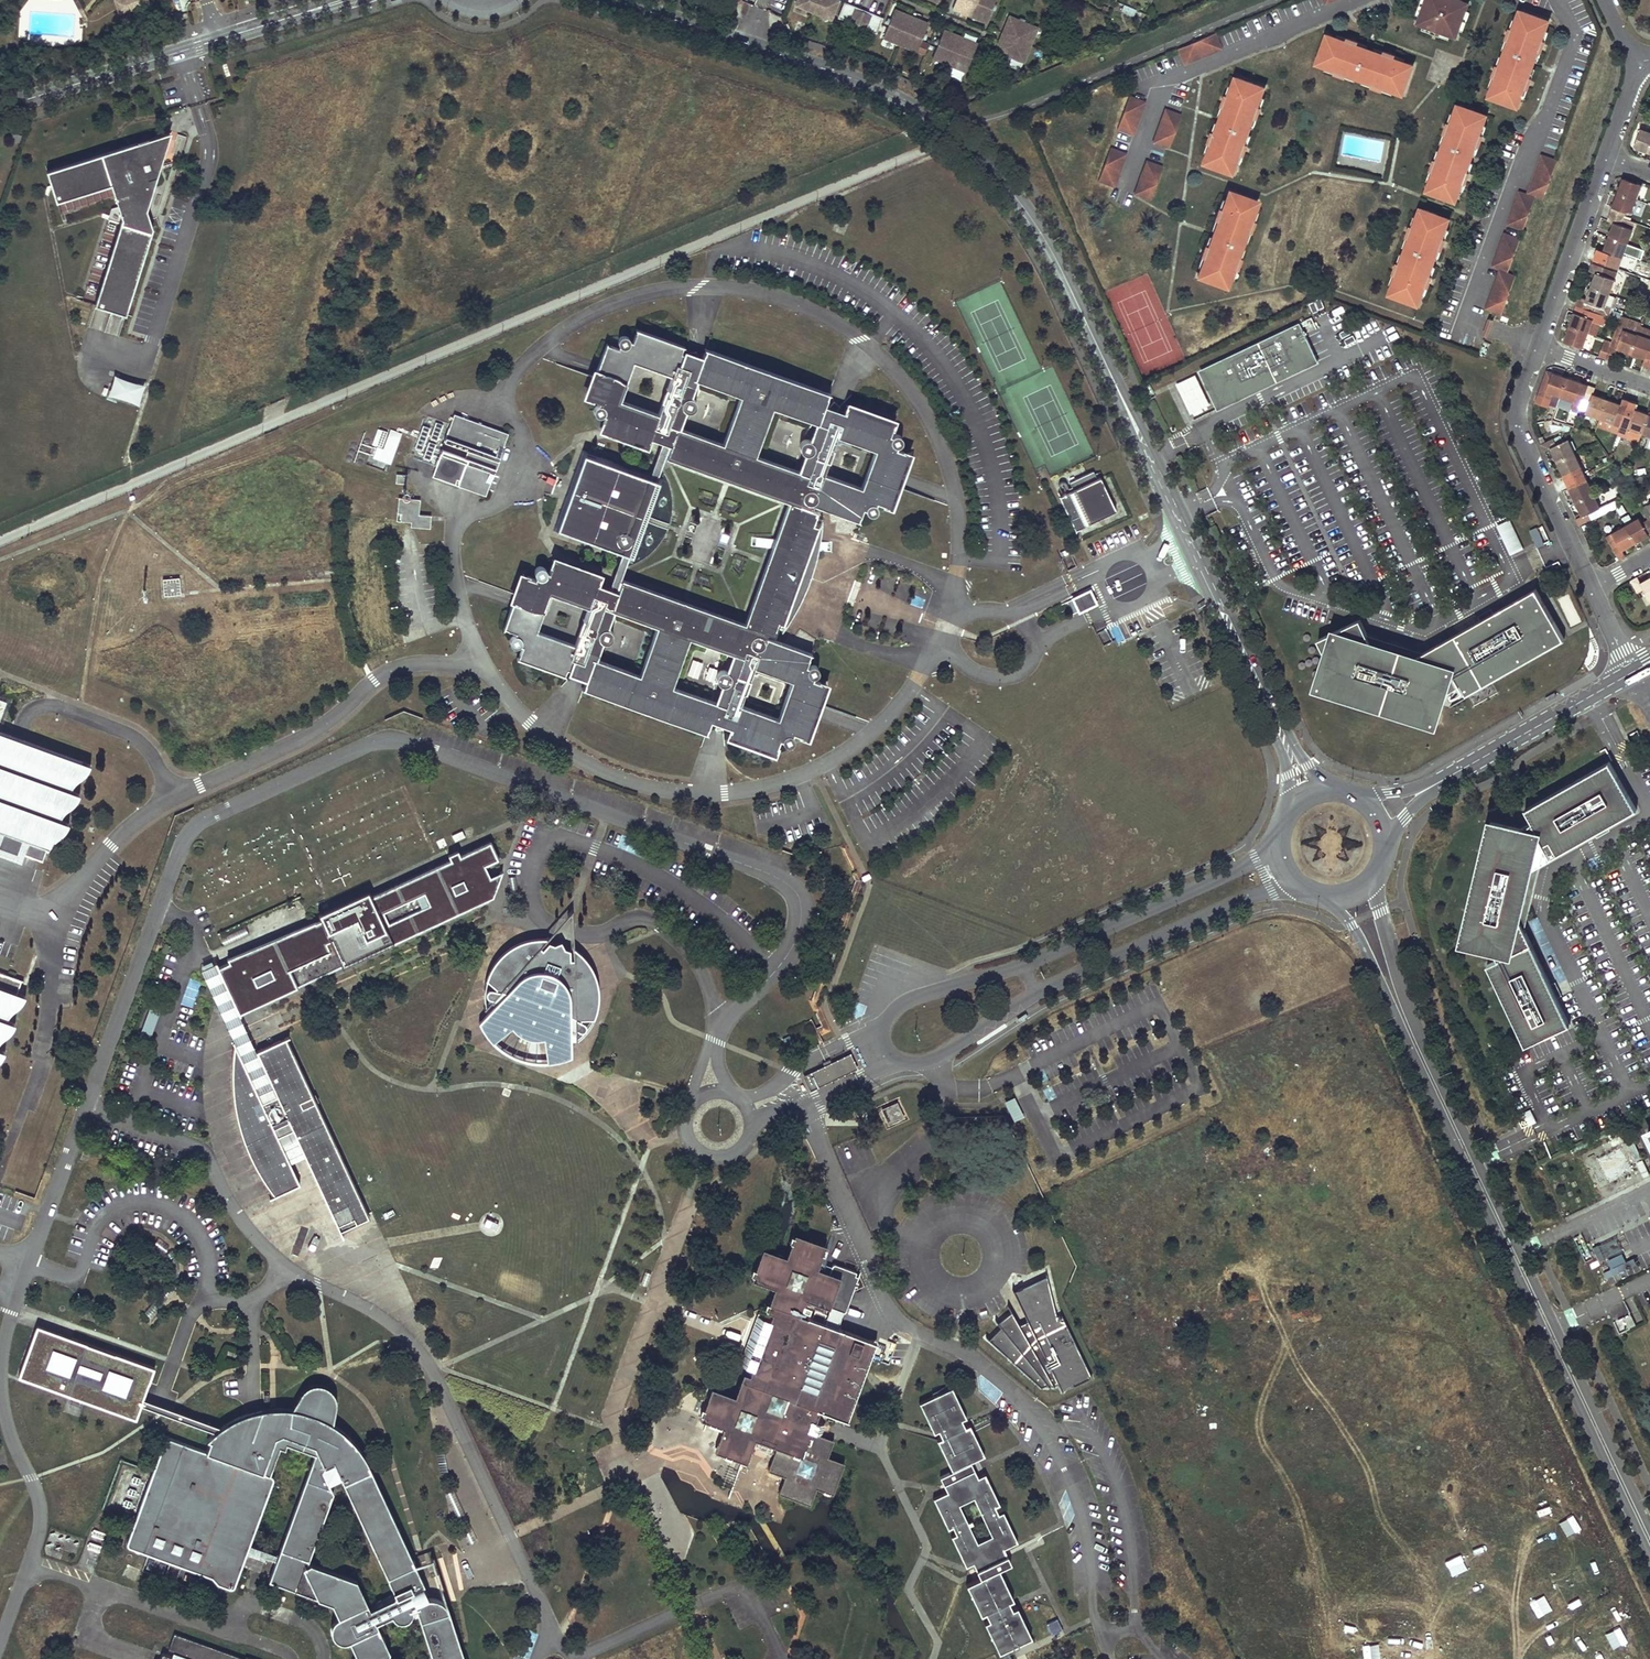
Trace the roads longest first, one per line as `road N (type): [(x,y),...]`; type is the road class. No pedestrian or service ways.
road 1 (tertiary): [(1311,796),(1055,257),(1015,196),(954,136),(902,101),(616,0)]
road 2 (tertiary): [(1330,896),(1351,923),(1649,1558)]
road 3 (tertiary): [(1649,1523),(1404,993),(1375,873)]
road 4 (tertiary): [(0,108),(344,0)]
road 5 (residential): [(1027,967),(900,1006),(882,1030),(887,1050),(895,1060),(934,1057),(1037,991)]
road 6 (residential): [(1280,835),(1256,859),(1027,967)]
road 7 (residential): [(1037,991),(1269,888),(1297,883)]
road 8 (residential): [(1538,347),(1517,398),(1520,432),(1591,585)]
road 9 (tertiary): [(1632,673),(1447,778)]
road 10 (residential): [(1606,154),(1538,347)]

